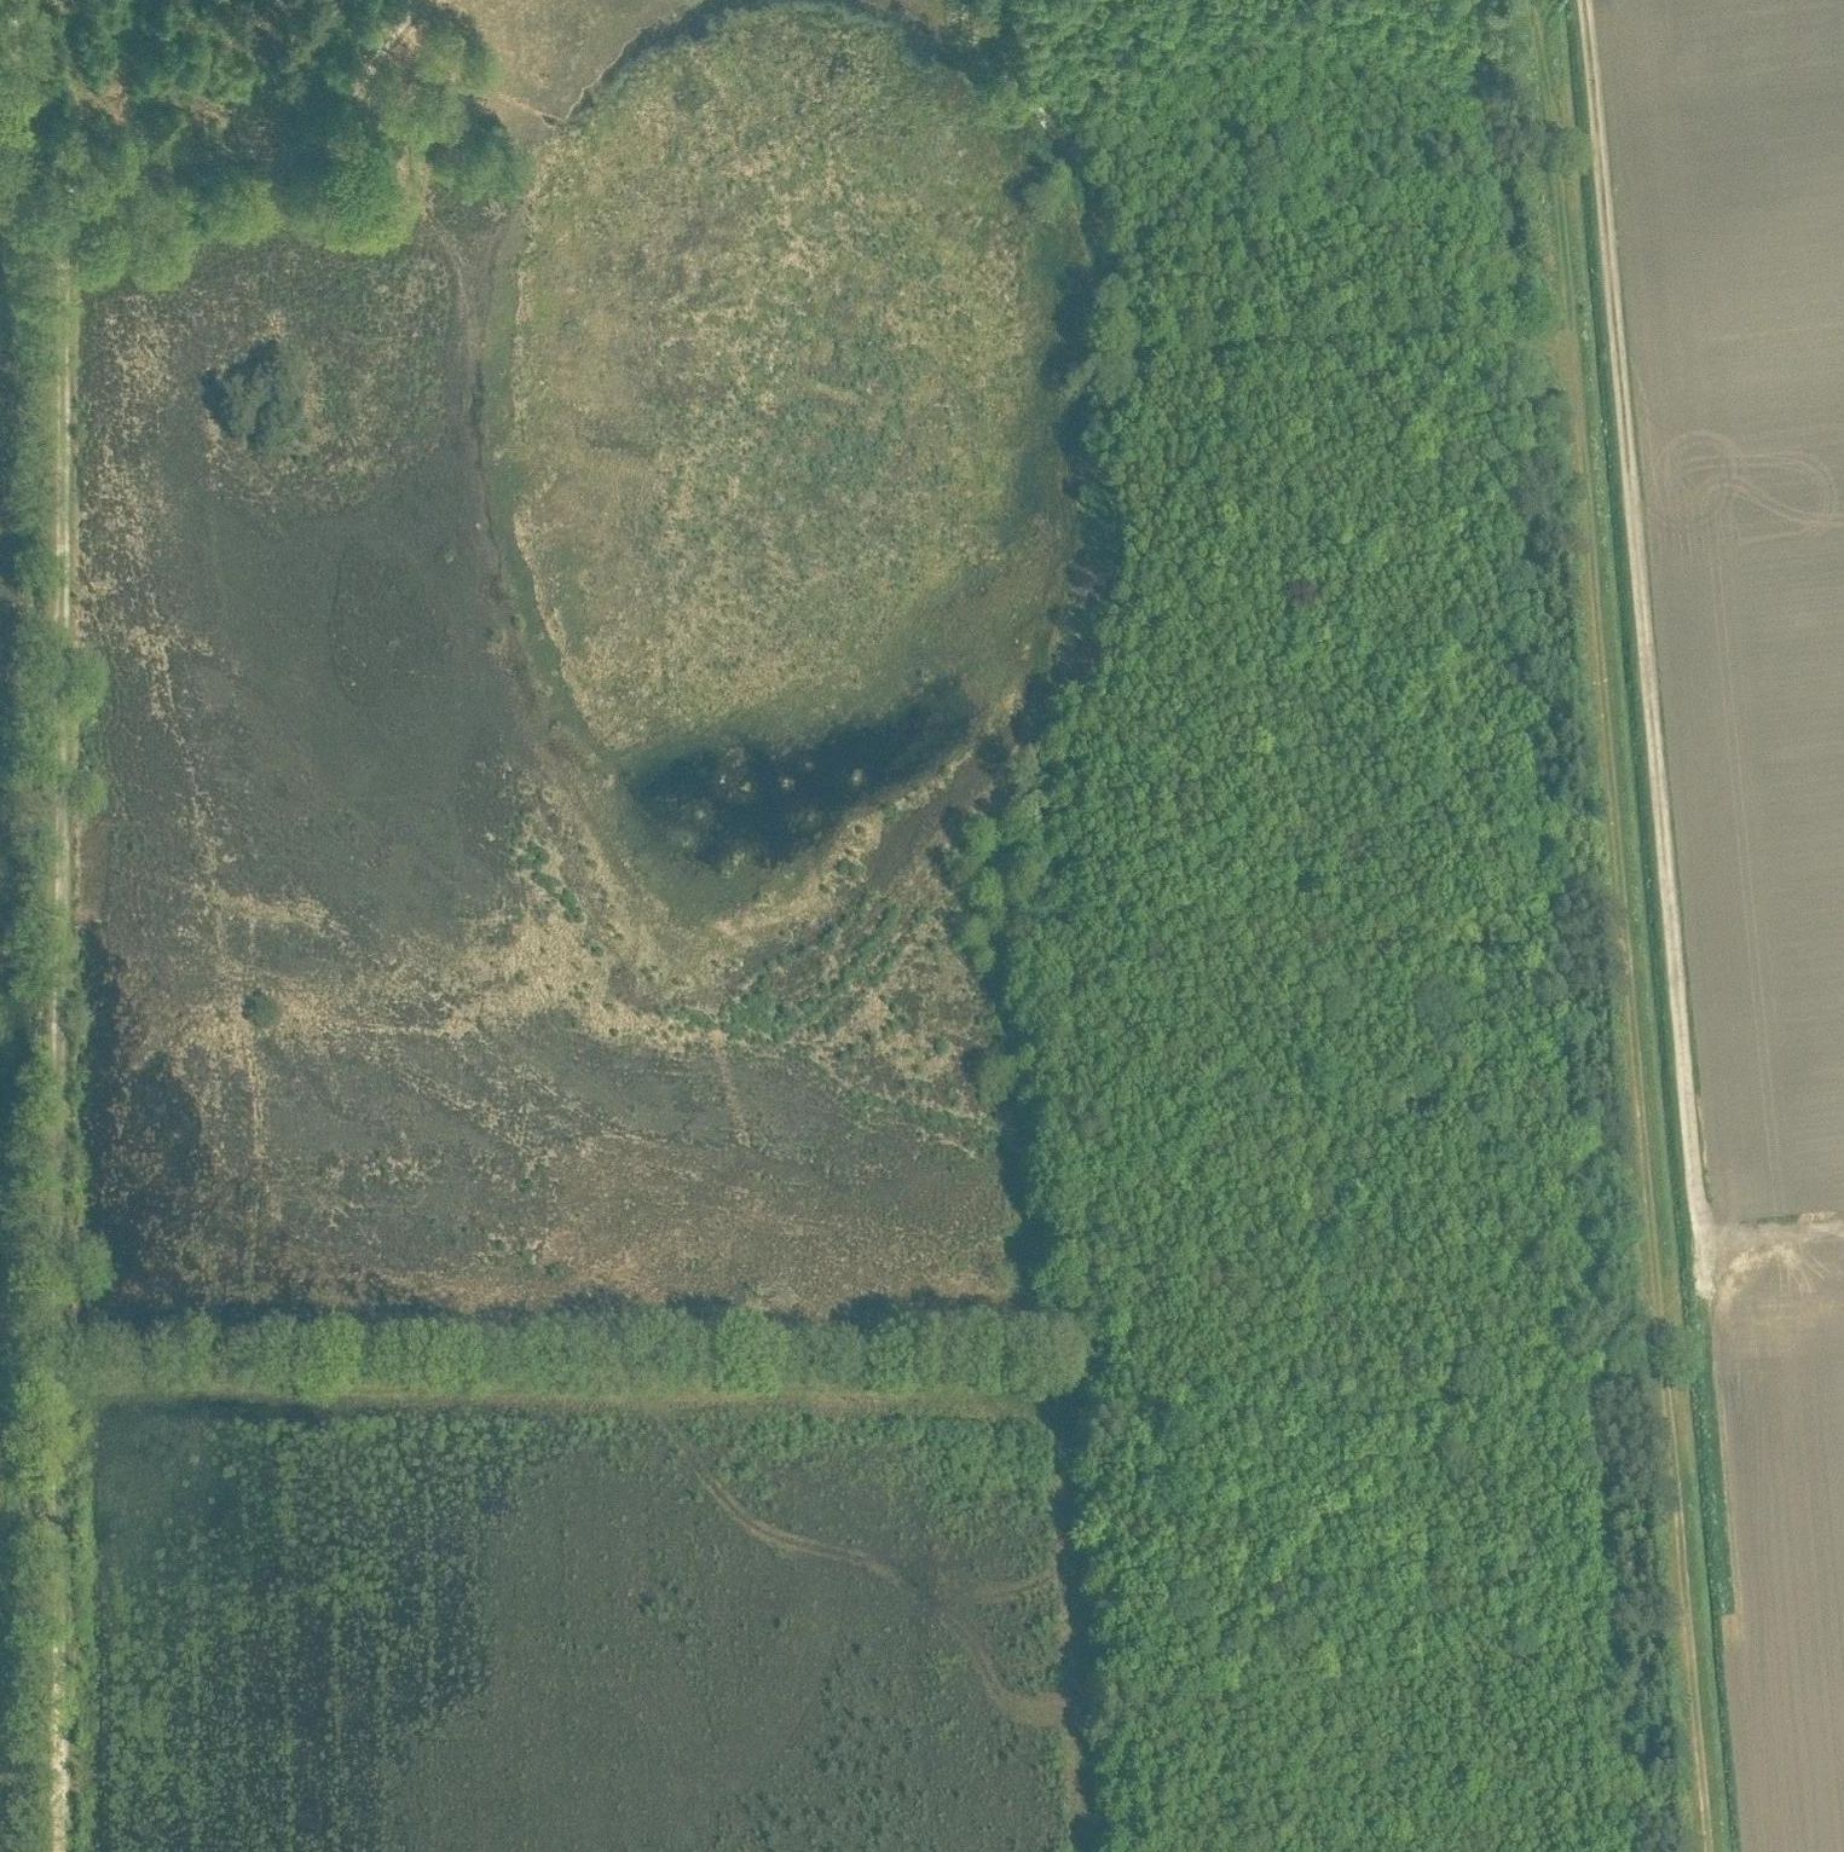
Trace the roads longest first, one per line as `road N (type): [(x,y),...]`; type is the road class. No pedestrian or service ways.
road 1 (track): [(996,0),(999,38),(1097,216),(1135,342),(1156,360),(1571,347),(1708,1851)]
road 2 (track): [(414,0),(326,144),(303,155),(227,150),(147,165),(98,184),(58,223),(66,284),(60,1851)]
road 3 (track): [(1580,0),(1706,1232),(1824,1225)]
road 4 (track): [(62,1362),(1078,1365)]
road 5 (track): [(58,223),(31,188),(23,0)]

